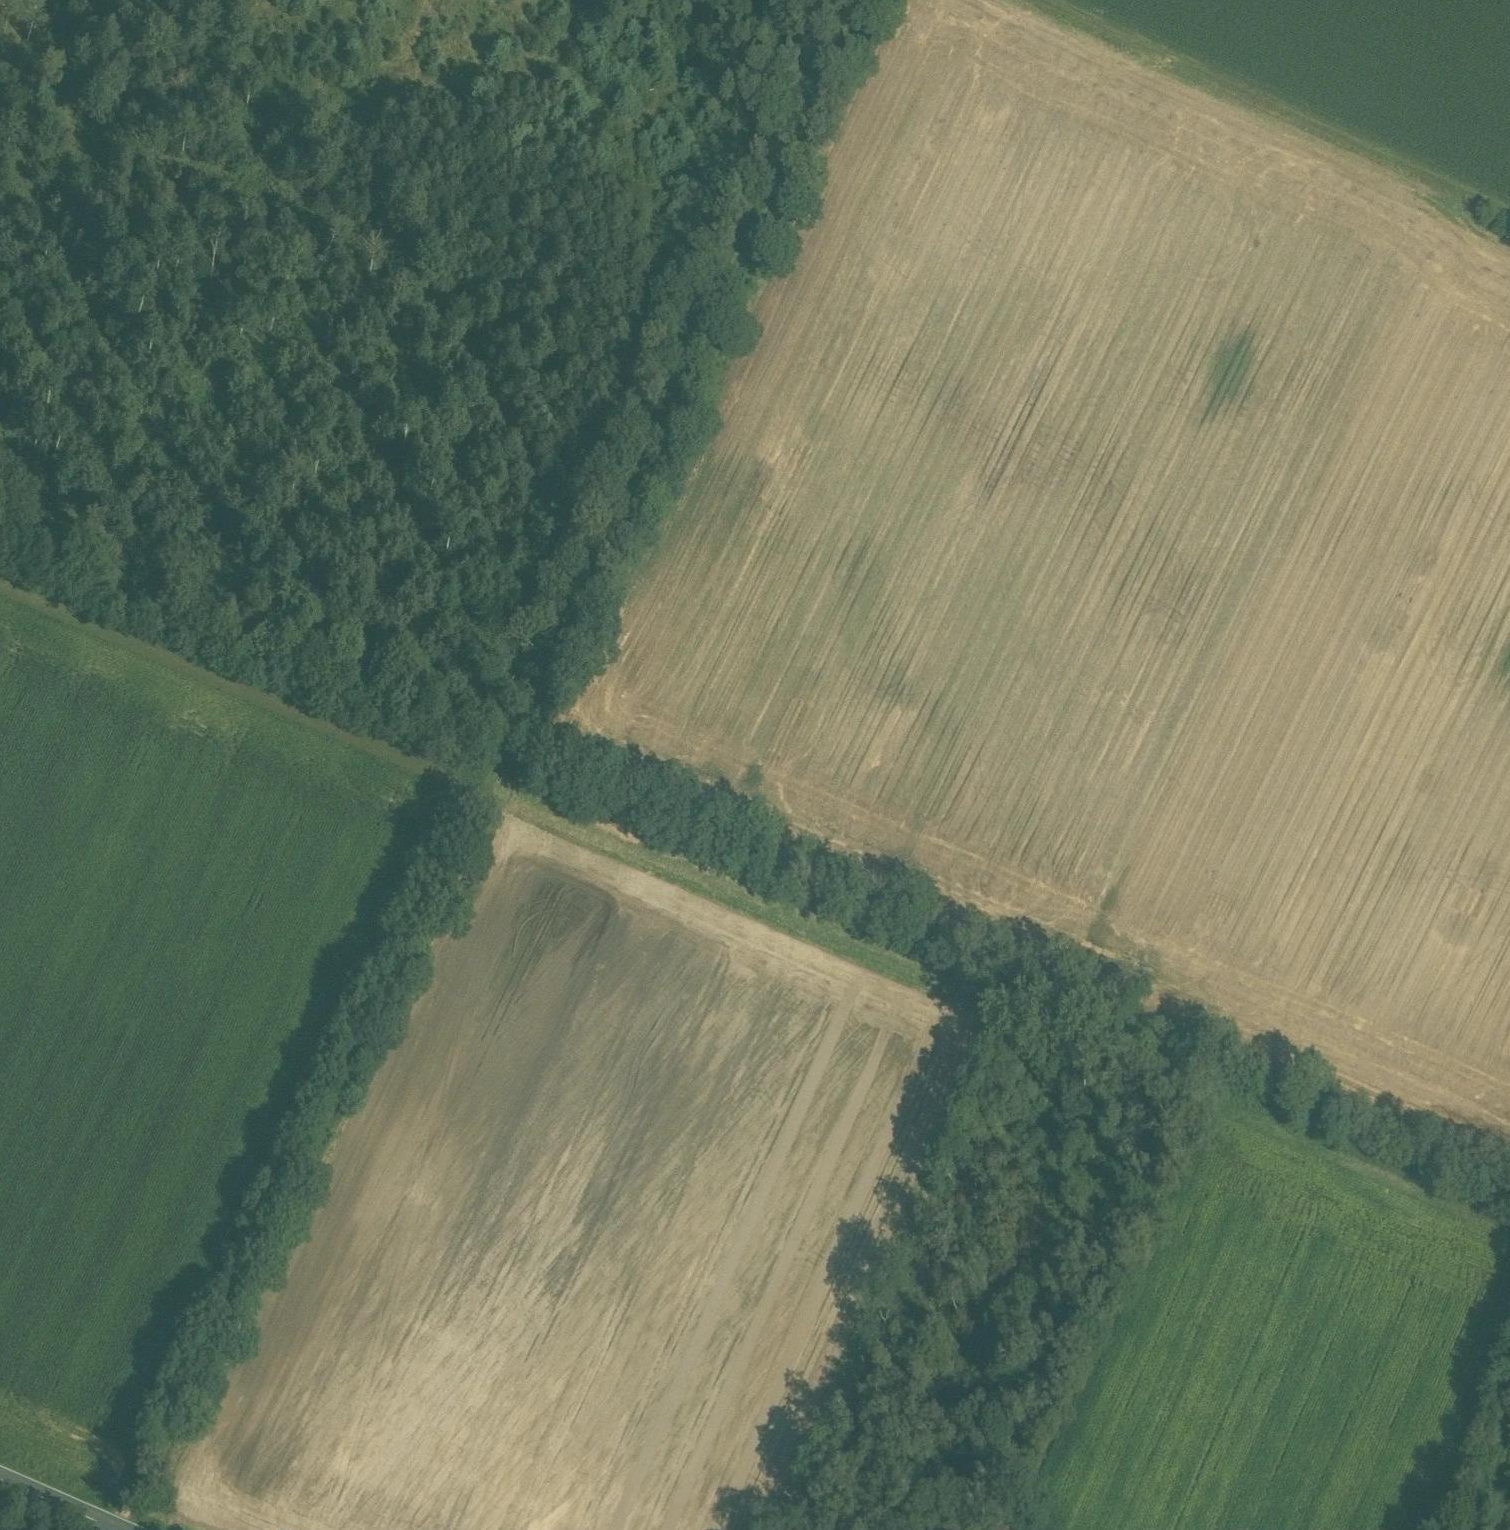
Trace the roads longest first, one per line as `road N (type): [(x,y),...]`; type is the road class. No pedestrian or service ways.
road 1 (track): [(858,0),(124,1529)]
road 2 (track): [(525,700),(0,498)]
road 3 (track): [(1043,0),(1509,216)]
road 4 (track): [(0,217),(102,0)]
road 5 (secondary): [(0,1480),(116,1529)]

